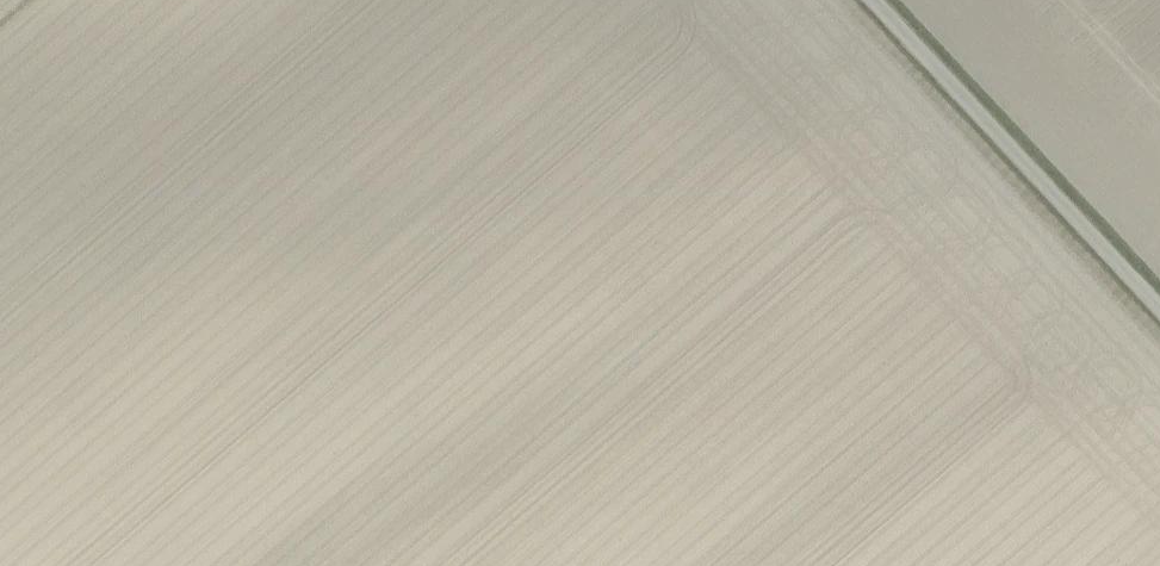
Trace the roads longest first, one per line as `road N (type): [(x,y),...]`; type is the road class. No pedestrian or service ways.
road 1 (unclassified): [(1159,305),(877,0)]

